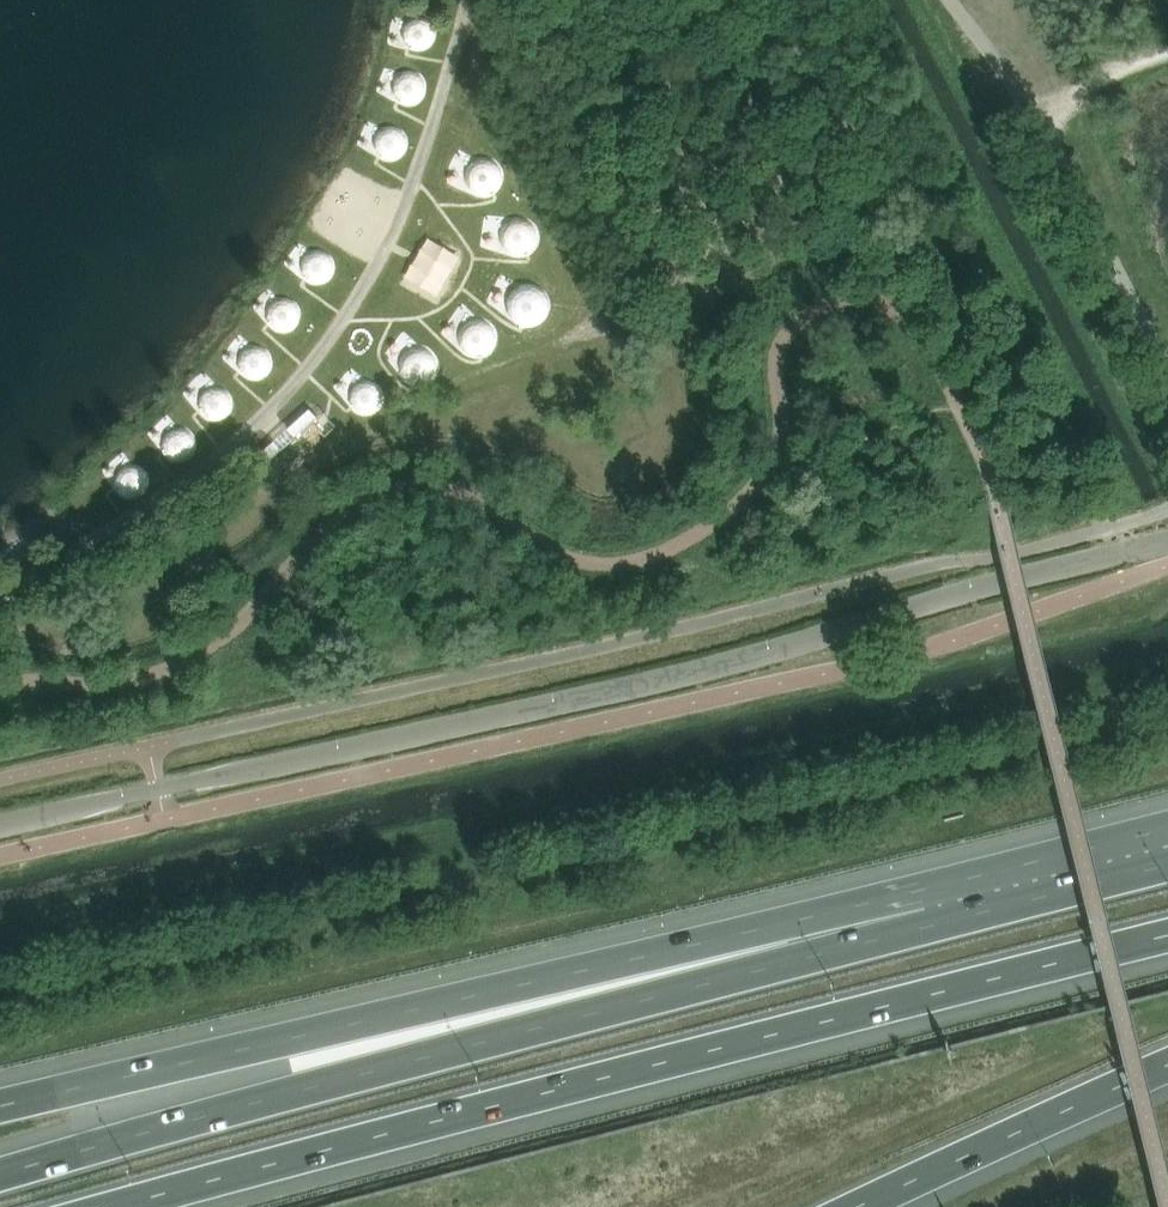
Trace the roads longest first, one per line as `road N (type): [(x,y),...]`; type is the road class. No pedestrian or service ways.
road 1 (unclassified): [(0,824),(753,655),(971,587),(1167,539)]
road 2 (motorway): [(110,1206),(1167,938)]
road 3 (motorway): [(924,926),(257,1099),(0,1174)]
road 4 (motorway): [(924,926),(246,1045),(0,1104)]
road 5 (motorway): [(864,1206),(1167,1068)]
road 6 (motorway): [(1167,864),(924,926)]
road 7 (track): [(1056,143),(1167,362)]
road 8 (track): [(956,0),(1056,143)]

